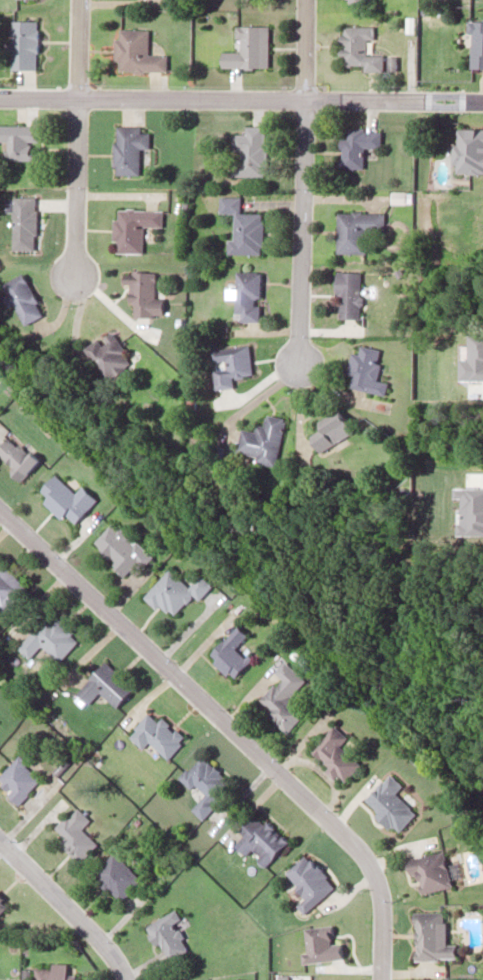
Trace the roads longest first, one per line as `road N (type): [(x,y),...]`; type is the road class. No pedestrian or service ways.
road 1 (residential): [(0,512),(360,851),(376,878),(379,979)]
road 2 (residential): [(0,97),(482,100)]
road 3 (residential): [(304,98),(299,365)]
road 4 (residential): [(0,843),(100,941),(125,979)]
road 5 (residential): [(72,278),(77,97)]

